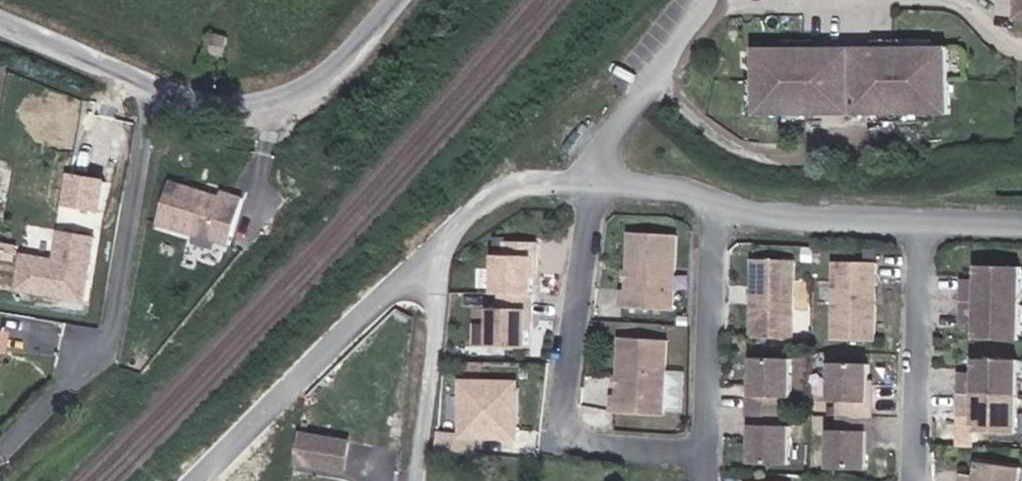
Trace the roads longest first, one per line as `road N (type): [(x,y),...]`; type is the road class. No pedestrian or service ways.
road 1 (unclassified): [(397,0),(330,72),(288,97),(240,106),(190,101),(0,20)]
road 2 (residential): [(702,452),(619,448),(565,429),(589,179)]
road 3 (residential): [(195,480),(415,268),(442,267)]
road 4 (residential): [(915,480),(918,303),(930,229)]
road 5 (residential): [(727,207),(702,452)]
road 6 (residential): [(442,267),(418,480)]
road 7 (residential): [(930,229),(727,207)]
road 8 (residential): [(589,179),(516,184),(461,216),(442,267)]
road 9 (residential): [(727,207),(589,179)]

